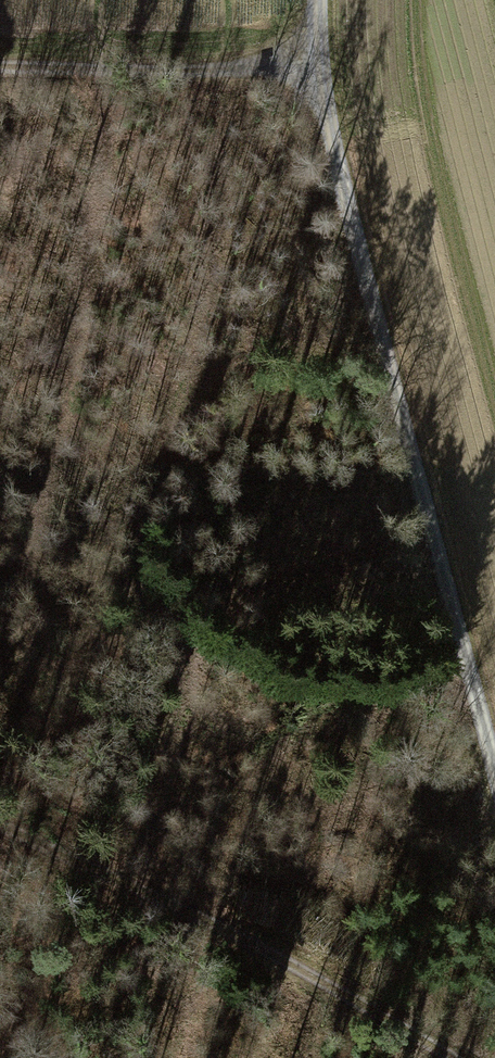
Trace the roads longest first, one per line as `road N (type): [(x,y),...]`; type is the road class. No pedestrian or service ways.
road 1 (track): [(494,781),(307,67),(313,0)]
road 2 (track): [(459,1057),(232,935),(0,824)]
road 3 (track): [(307,67),(0,61)]

